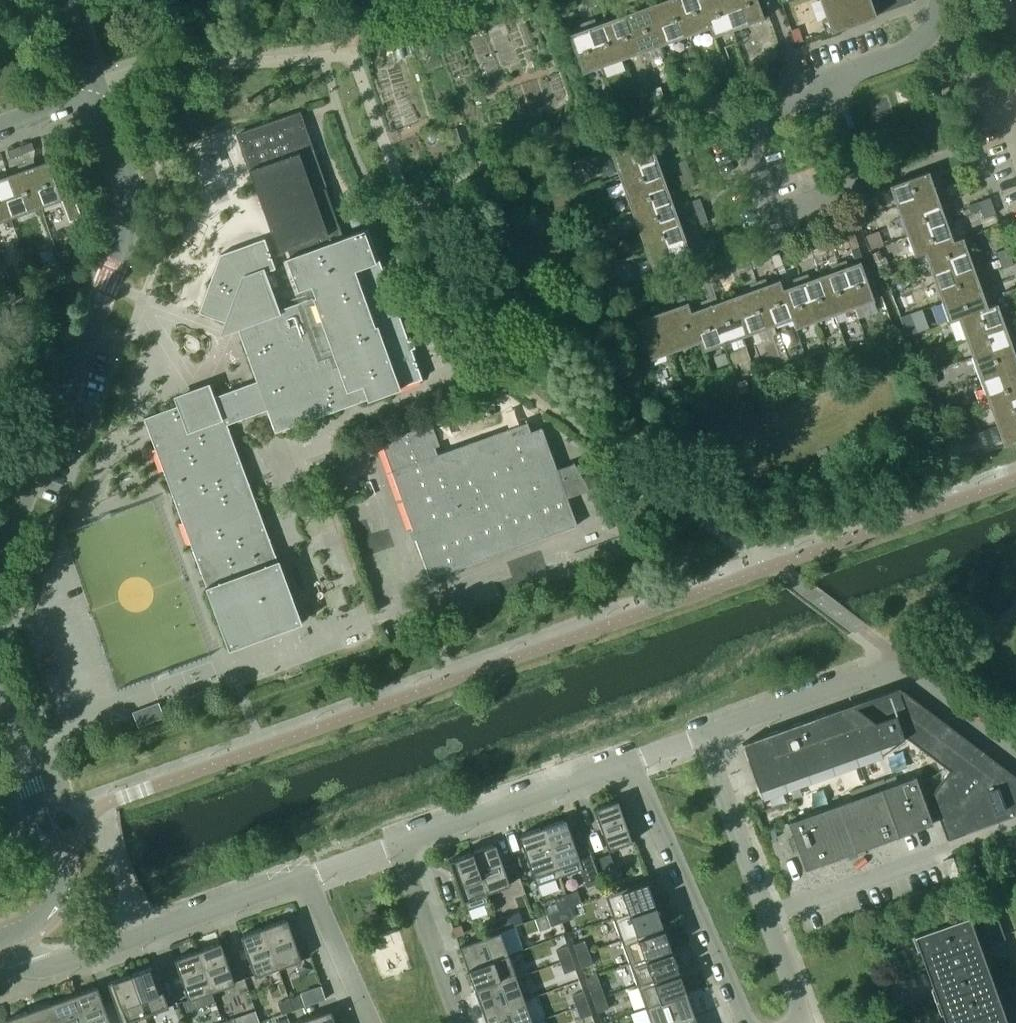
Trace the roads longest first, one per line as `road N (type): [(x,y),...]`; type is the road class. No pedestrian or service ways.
road 1 (residential): [(0,549),(127,231),(130,197),(92,88),(0,121)]
road 2 (residential): [(832,85),(860,168),(834,203),(777,217),(757,155),(771,126),(820,90)]
road 3 (residential): [(5,938),(55,965),(298,882)]
road 4 (residential): [(800,1022),(704,733)]
road 5 (residential): [(627,761),(749,1022)]
road 6 (residential): [(5,938),(51,909),(58,875),(0,700)]
road 7 (residential): [(393,847),(627,761)]
road 8 (residential): [(903,669),(704,733)]
road 9 (residential): [(458,1022),(393,847)]
road 10 (residential): [(298,882),(363,1022)]
road 11 (residential): [(832,85),(911,55),(939,18),(938,0)]
road 12 (residential): [(903,669),(1015,756)]

